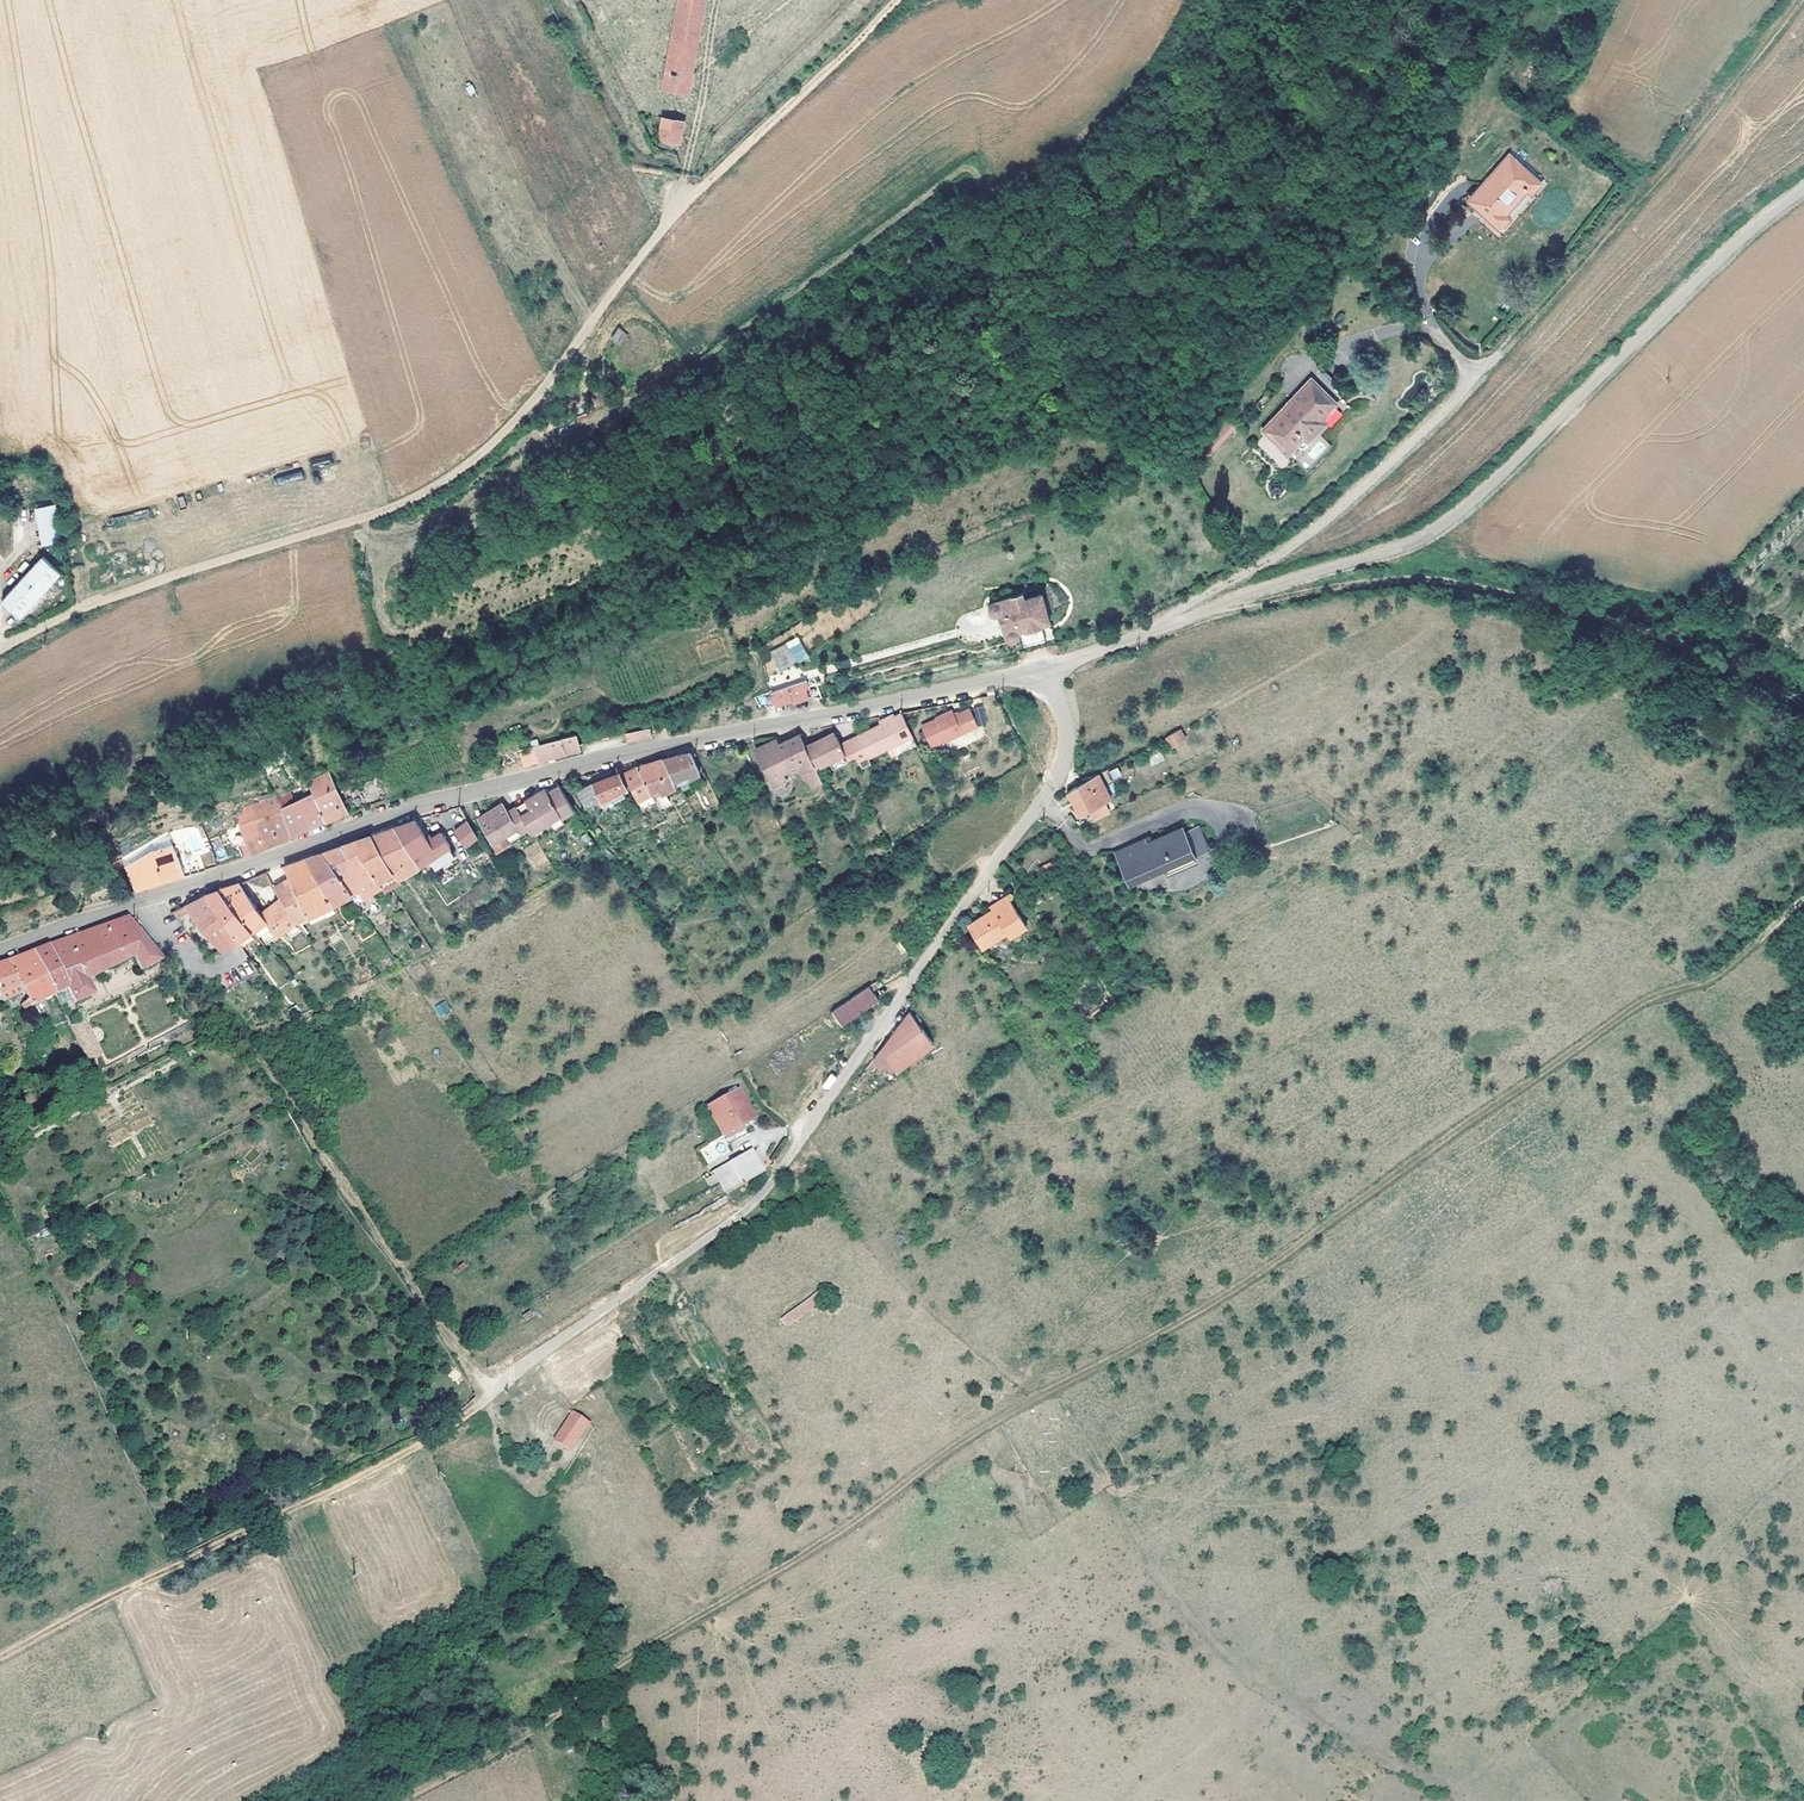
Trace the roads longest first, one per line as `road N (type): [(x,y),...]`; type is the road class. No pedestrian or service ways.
road 1 (track): [(1803,900),(1707,984),(1632,1015),(1293,1256),(993,1426),(933,1447),(774,1564),(380,1800)]
road 2 (track): [(563,774),(608,861),(766,1111),(811,1145),(861,1232),(926,1305),(1063,1419),(1147,1560),(1224,1655),(1309,1721),(1460,1800)]
road 3 (residential): [(0,955),(403,814),(1034,666)]
road 4 (unclassified): [(1034,666),(1108,650),(1428,539),(1803,193)]
road 5 (track): [(1222,610),(1388,585),(1505,593),(1584,615),(1803,720)]
road 6 (track): [(495,1390),(448,1339),(247,1043),(136,906)]
road 7 (track): [(495,1390),(470,1418),(430,1441),(0,1657)]
road 8 (track): [(1455,1798),(1653,1633),(1803,1453)]
road 9 (track): [(1795,0),(1480,376)]
road 10 (track): [(1076,842),(1092,880),(1199,1047),(1218,1129),(1242,1185),(1293,1256)]
road 11 (track): [(646,1800),(604,1670),(487,1402)]
road 12 (track): [(247,1043),(406,976),(608,861)]
road 13 (track): [(0,1211),(171,1567)]
road 14 (track): [(816,1124),(870,1108),(1128,939)]
road 15 (track): [(713,181),(903,0)]

